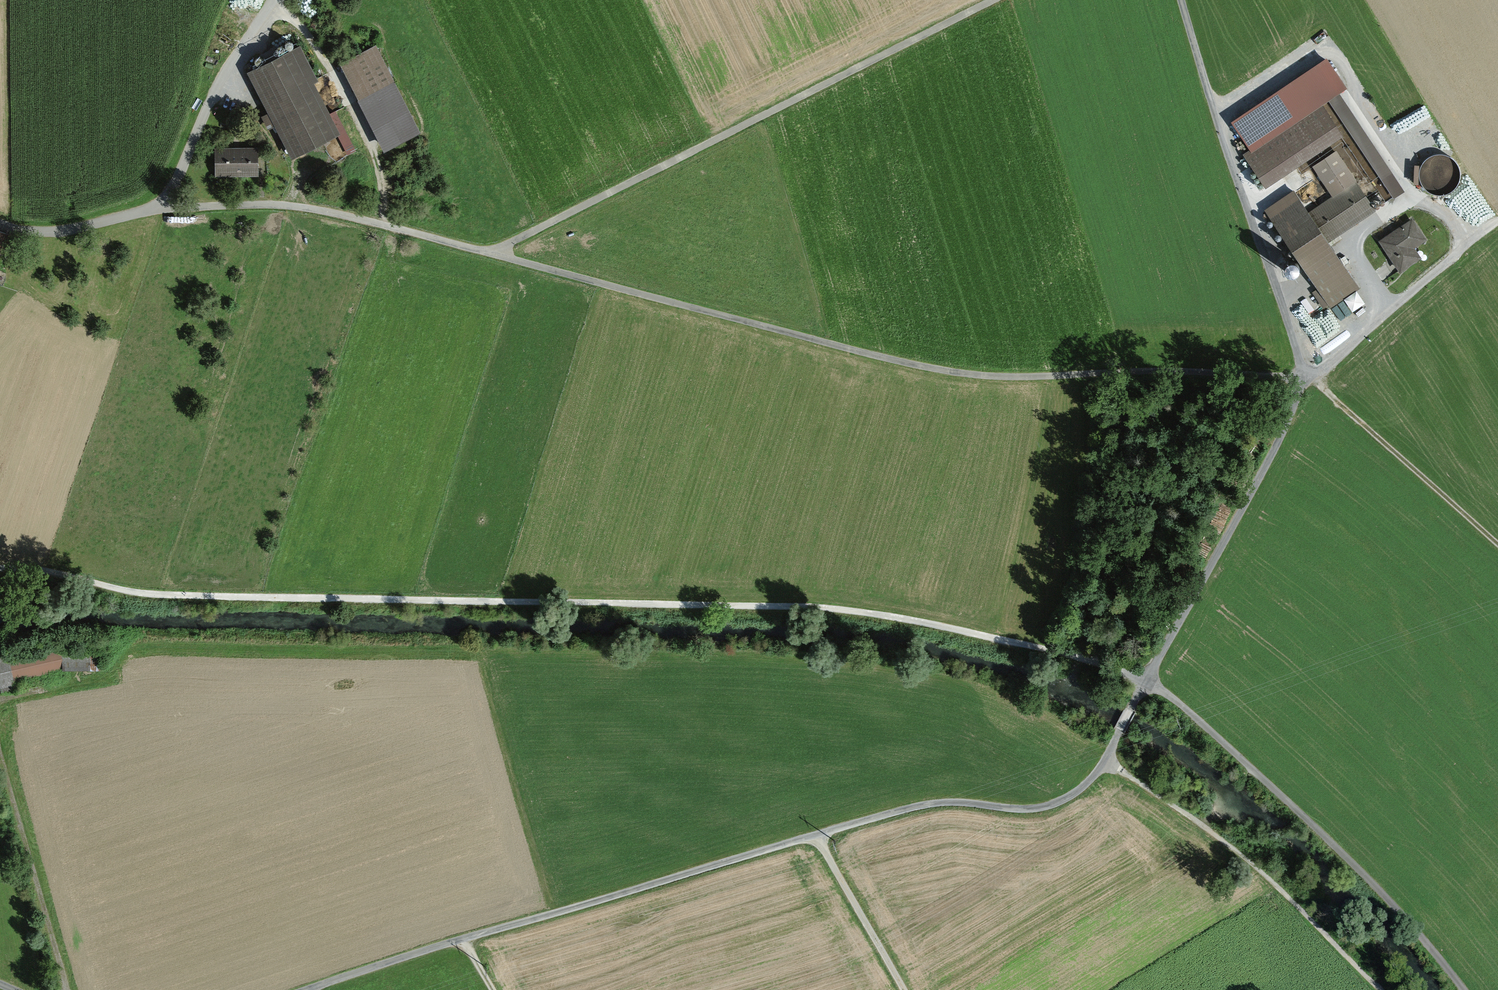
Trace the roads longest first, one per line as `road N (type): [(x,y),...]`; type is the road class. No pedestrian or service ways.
road 1 (track): [(0,571),(154,595),(897,618),(1145,680)]
road 2 (track): [(1497,224),(1311,378),(1003,376),(927,367),(492,254)]
road 3 (track): [(1104,763),(1053,807),(931,804),(311,989)]
road 4 (track): [(1145,680),(1311,378),(1230,168),(1179,0)]
road 5 (track): [(993,0),(492,254)]
road 6 (track): [(1145,680),(1316,828),(1463,989)]
road 7 (residential): [(0,222),(82,230),(160,205),(187,163),(225,72),(274,0)]
road 8 (track): [(1379,989),(1243,857),(1104,763)]
road 9 (track): [(492,254),(293,206),(160,205)]
road 10 (track): [(1497,544),(1311,378)]
road 11 (track): [(817,835),(905,989)]

